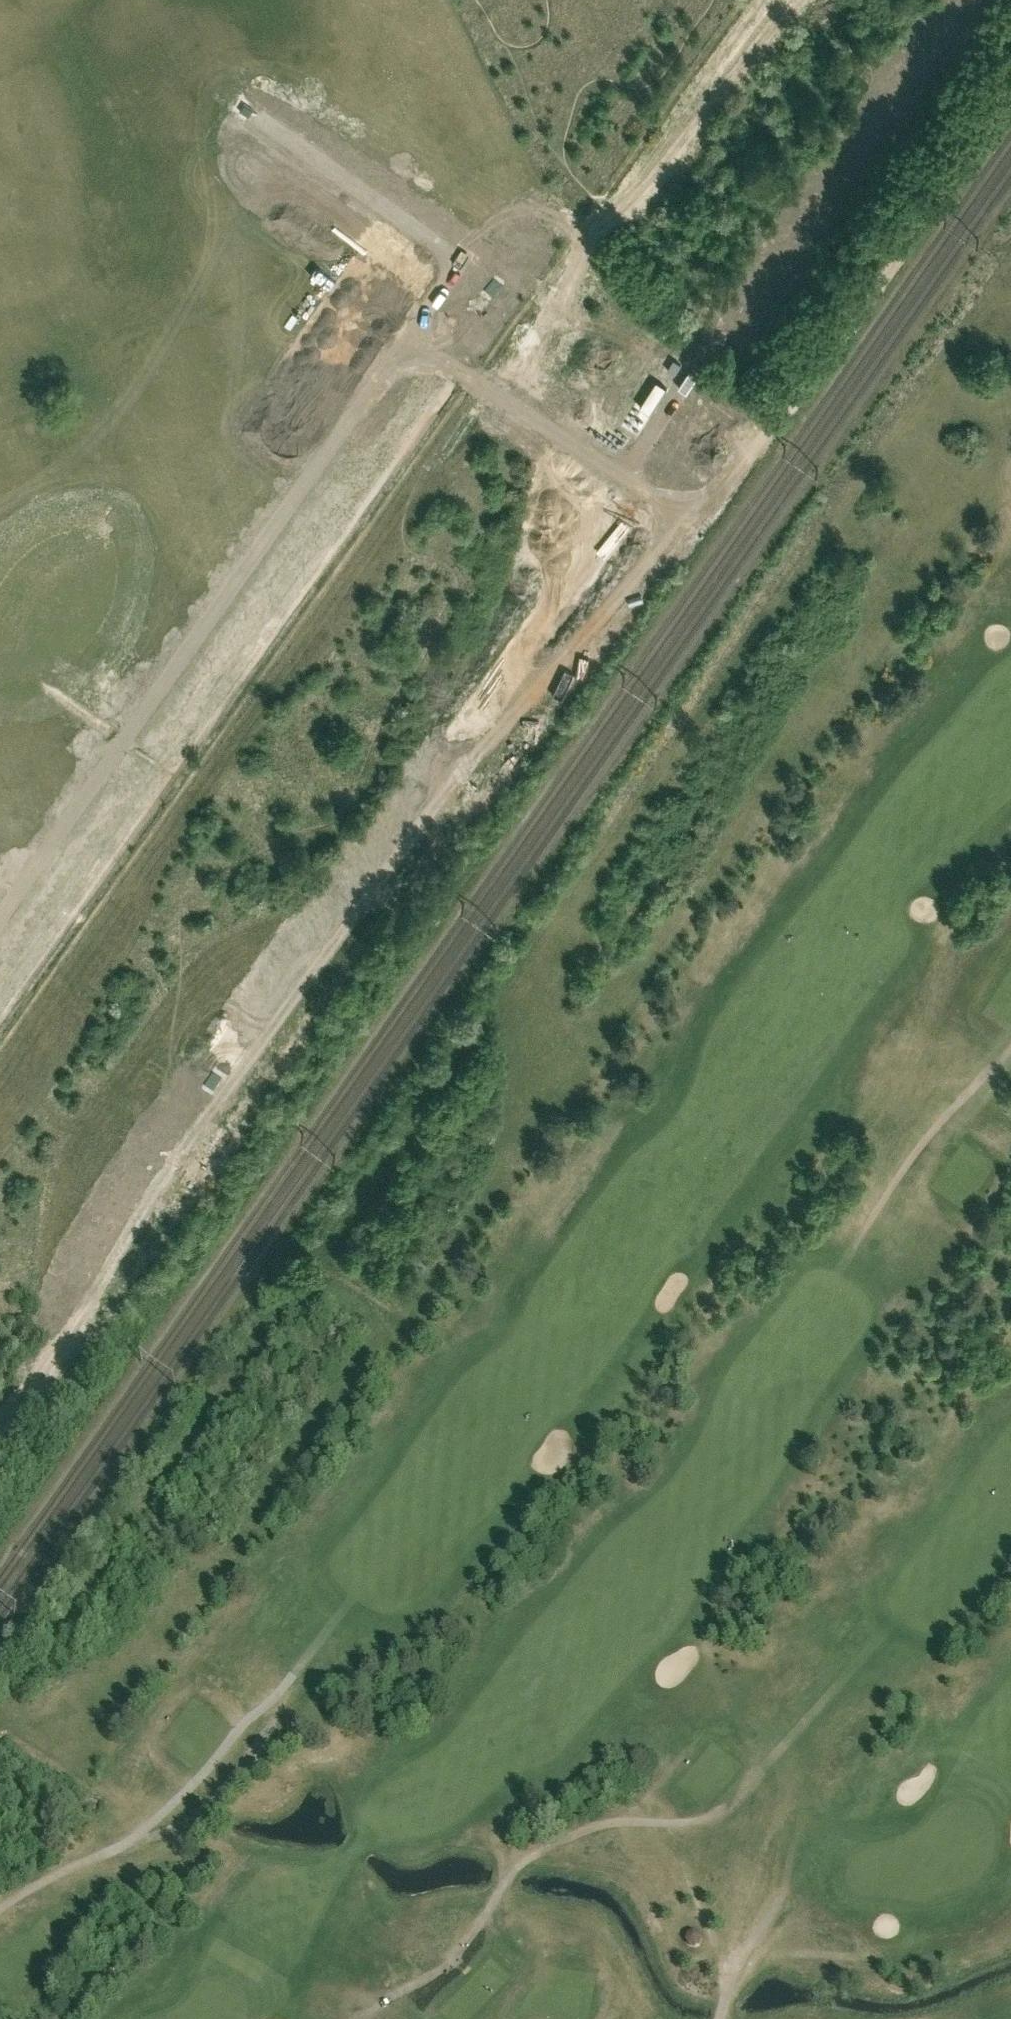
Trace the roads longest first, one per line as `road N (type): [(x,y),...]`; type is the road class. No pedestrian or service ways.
road 1 (track): [(0,916),(455,268)]
road 2 (track): [(1010,93),(794,401),(692,524)]
road 3 (track): [(408,335),(692,524)]

